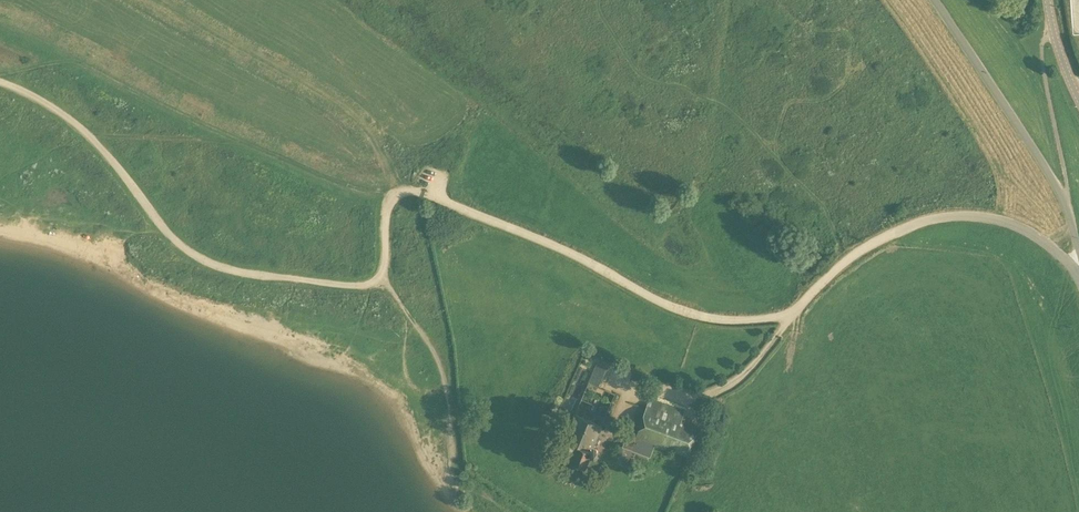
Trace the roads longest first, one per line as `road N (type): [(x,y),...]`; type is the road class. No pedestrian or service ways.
road 1 (track): [(0,86),(83,135),(193,257),(265,279),(357,287),(382,278)]
road 2 (track): [(797,311),(723,322),(688,314),(574,254),(422,195)]
road 3 (unclassified): [(1078,277),(1027,231),(1004,221),(944,219),(865,249),(797,311)]
road 4 (tertiary): [(1078,249),(1060,193),(934,0)]
road 5 (track): [(457,460),(437,355),(382,278)]

